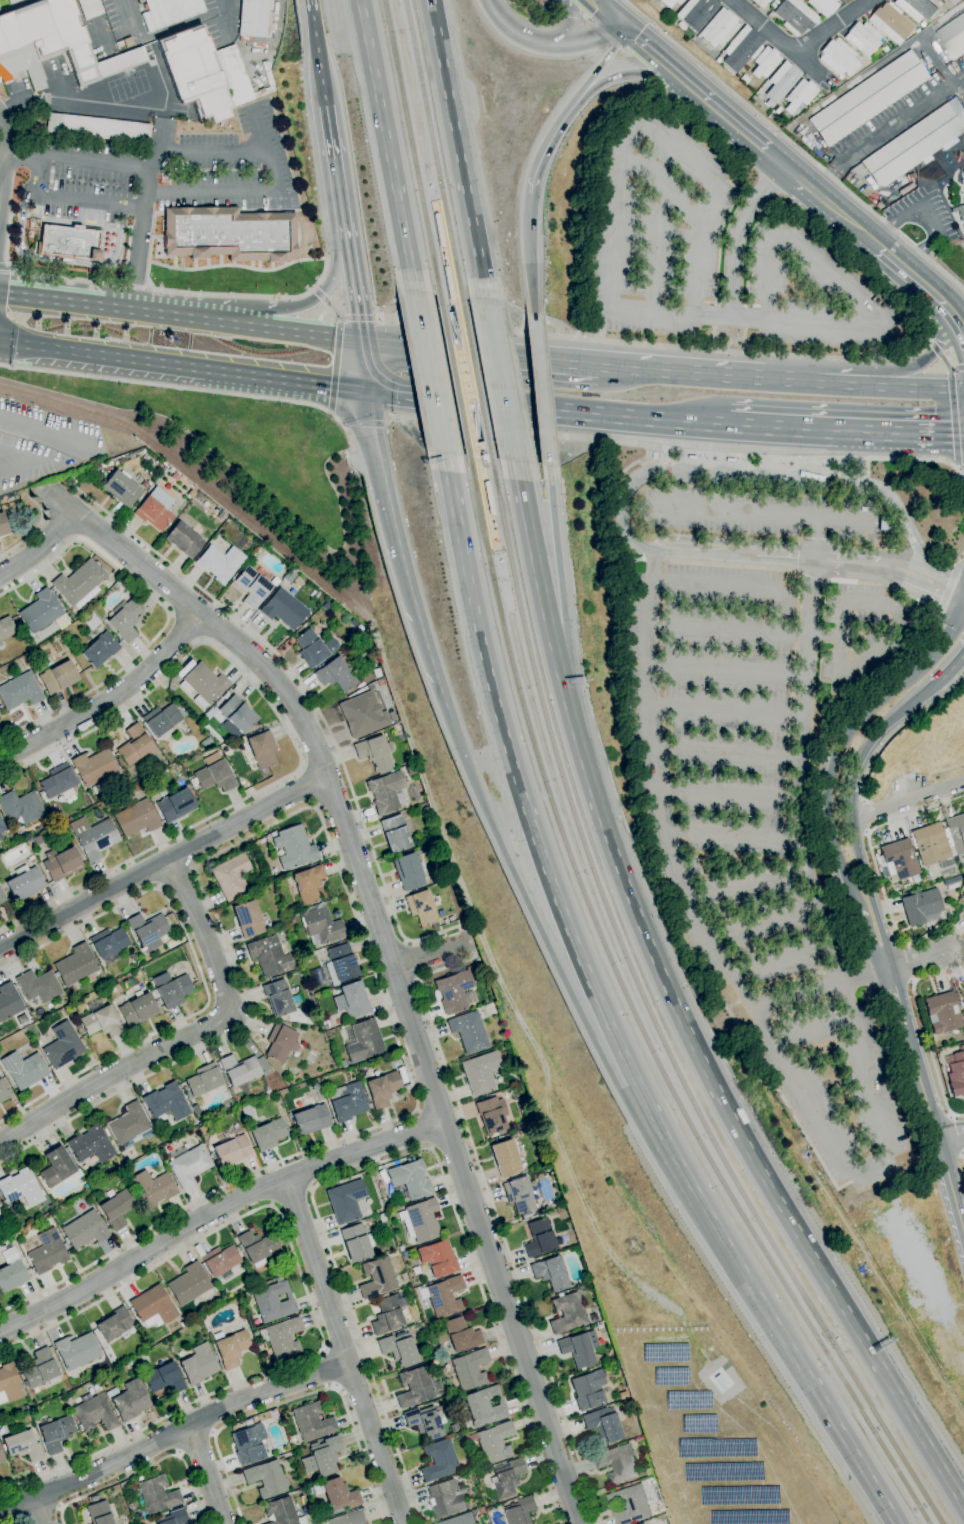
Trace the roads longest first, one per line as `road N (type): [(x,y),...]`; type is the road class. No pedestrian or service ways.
road 1 (residential): [(47,489),(234,644),(292,703),(393,967),(581,1523)]
road 2 (motorway): [(442,453),(509,752),(593,989),(647,1104),(898,1523)]
road 3 (motorway): [(963,1505),(709,1075),(634,907),(576,735)]
road 4 (motorway): [(454,732),(487,818),(630,1113),(739,1262)]
road 5 (residential): [(445,1122),(233,1200),(0,1330)]
road 6 (residential): [(168,859),(201,925),(230,1014),(0,1141)]
road 7 (residential): [(350,1363),(216,1411),(0,1509)]
road 8 (residential): [(324,777),(0,947)]
road 9 (residential): [(285,1178),(404,1523)]
road 10 (tertiary): [(963,614),(934,655),(858,719),(833,757),(827,824),(855,912)]
road 11 (tertiary): [(886,970),(888,946),(852,821),(852,784),(879,738),(928,695)]
road 12 (motorway): [(485,299),(431,0)]
road 13 (motorway): [(358,0),(412,290)]
road 14 (motorway): [(576,735),(516,461)]
road 15 (motorway): [(576,735),(548,464)]
road 16 (trunk): [(365,388),(632,417)]
road 17 (trunk): [(363,343),(103,307)]
road 18 (motorway): [(324,87),(363,343)]
road 19 (trunk): [(860,388),(602,370)]
road 20 (residential): [(197,614),(119,695),(0,760)]
road 21 (motorway): [(324,87),(314,110),(334,272),(320,294),(291,308)]
road 22 (primary): [(717,109),(904,269)]
road 23 (trunk): [(602,370),(363,343)]
road 24 (trunk): [(731,426),(963,436)]
road 25 (tertiary): [(963,1237),(903,1027)]
road 26 (trunk): [(0,341),(206,370)]
road 27 (motorway): [(395,536),(454,732)]
road 28 (motorway): [(412,290),(442,453)]
road 29 (motorway): [(516,461),(485,299)]
road 30 (trunk): [(206,370),(365,388)]
road 31 (motorway): [(548,464),(532,313)]
road 32 (motorway): [(365,388),(395,536)]
road 33 (motorway): [(582,96),(642,72),(692,105),(717,109)]
road 34 (motorway): [(529,208),(544,152),(582,96)]
road 35 (trunk): [(955,317),(920,364),(860,388)]

